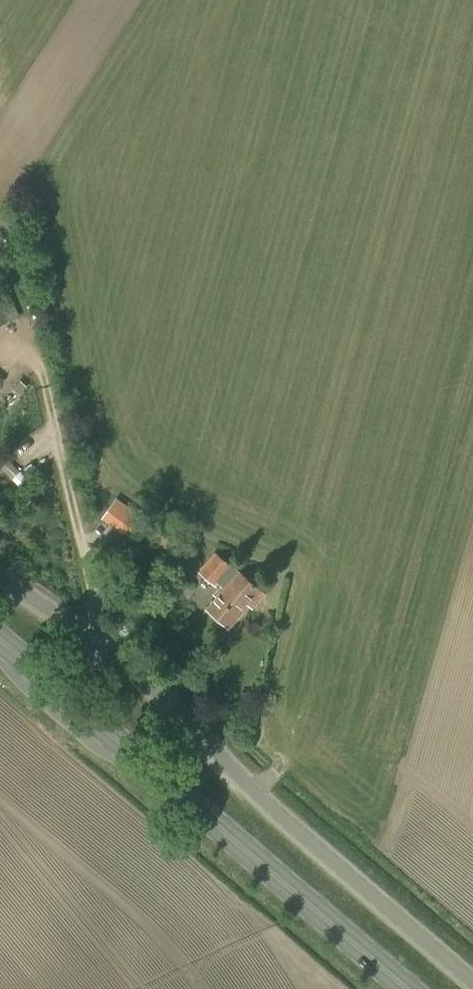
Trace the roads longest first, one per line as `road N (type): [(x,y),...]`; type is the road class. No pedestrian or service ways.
road 1 (unclassified): [(472,982),(258,793),(189,721),(0,577)]
road 2 (primary): [(398,988),(0,648)]

